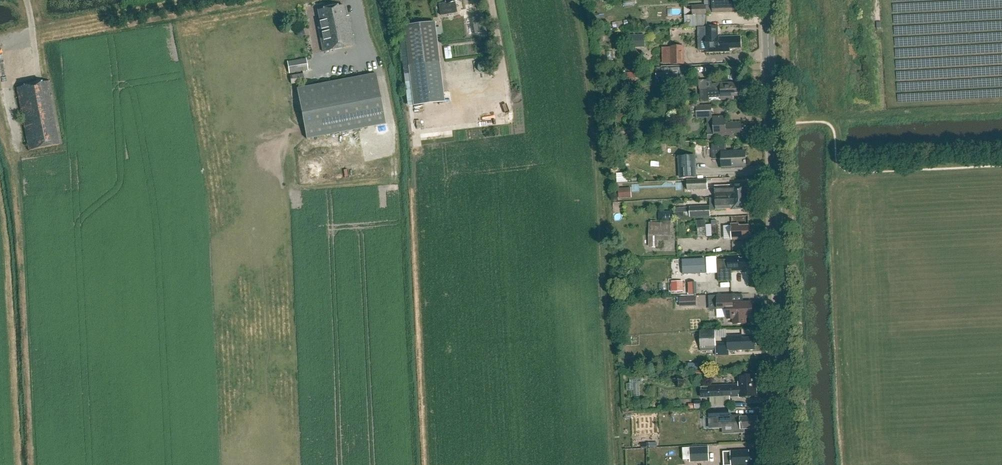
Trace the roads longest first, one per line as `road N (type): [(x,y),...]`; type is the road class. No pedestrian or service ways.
road 1 (tertiary): [(789,464),(770,0)]

